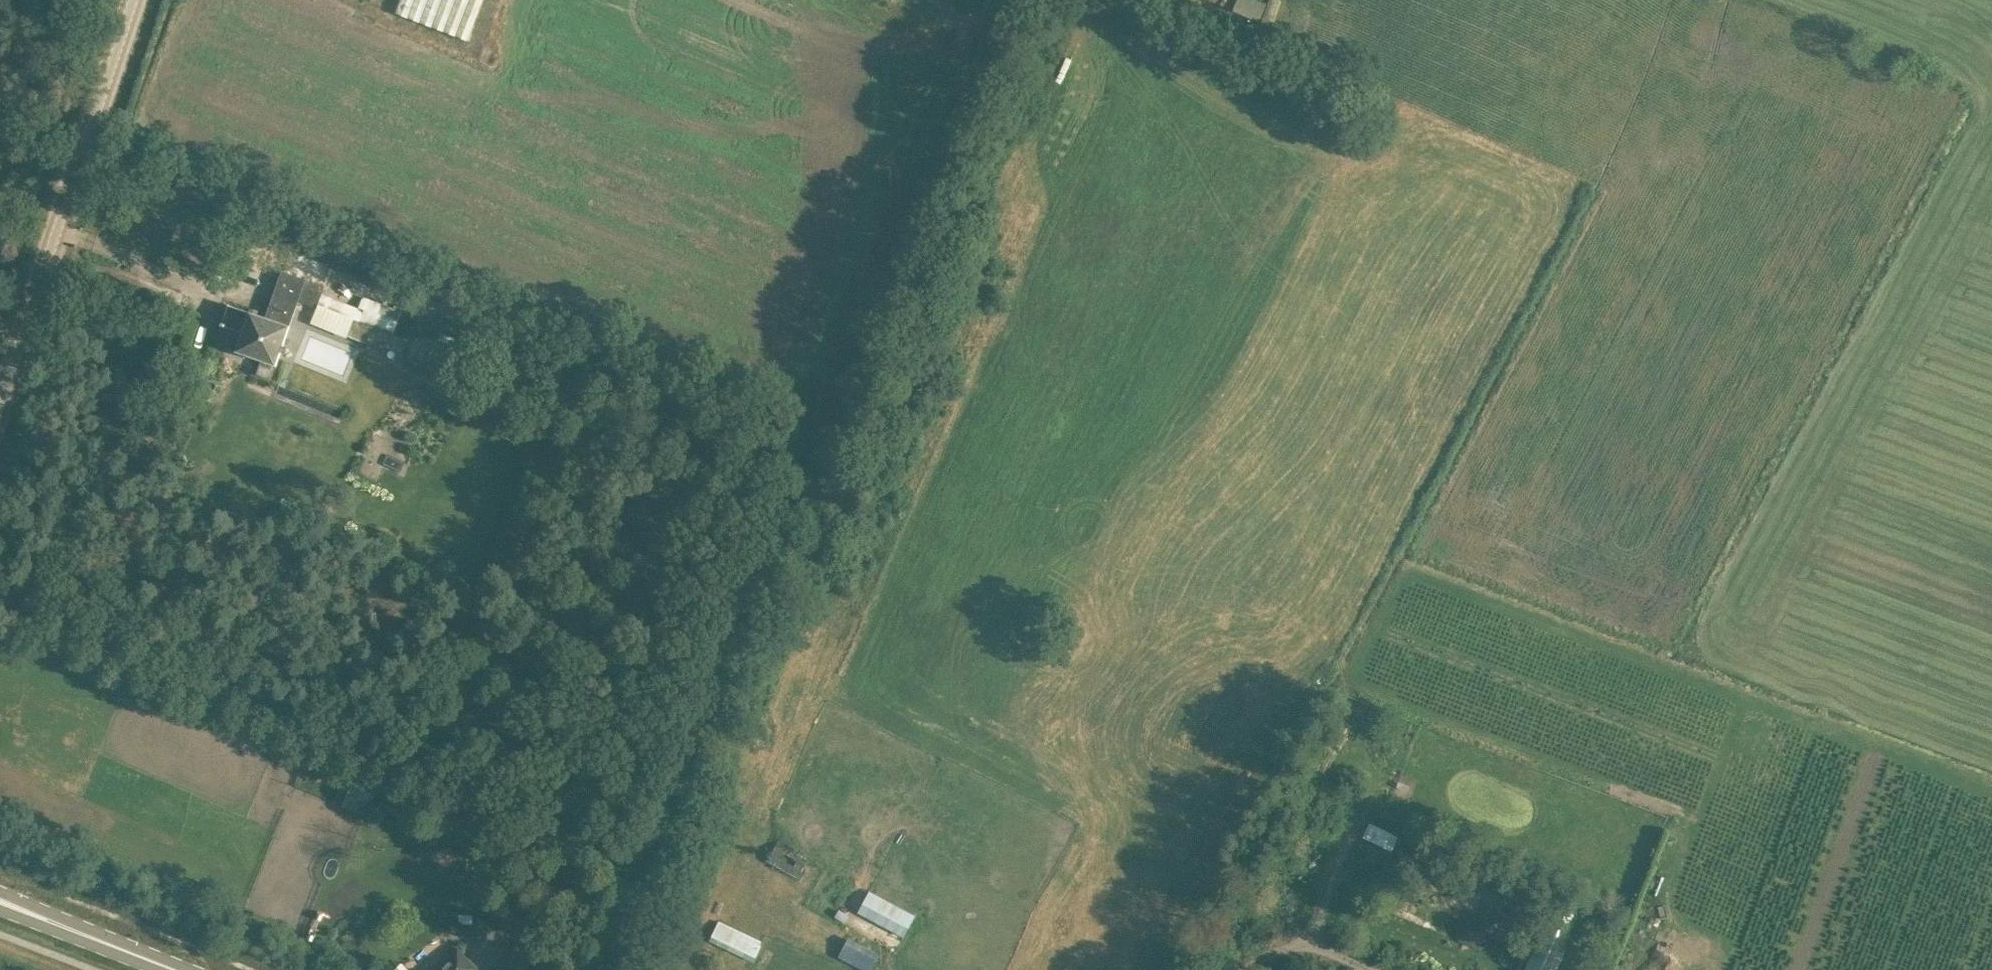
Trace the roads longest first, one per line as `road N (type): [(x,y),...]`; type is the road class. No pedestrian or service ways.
road 1 (tertiary): [(0,395),(131,0)]
road 2 (secondary): [(175,969),(0,900)]

